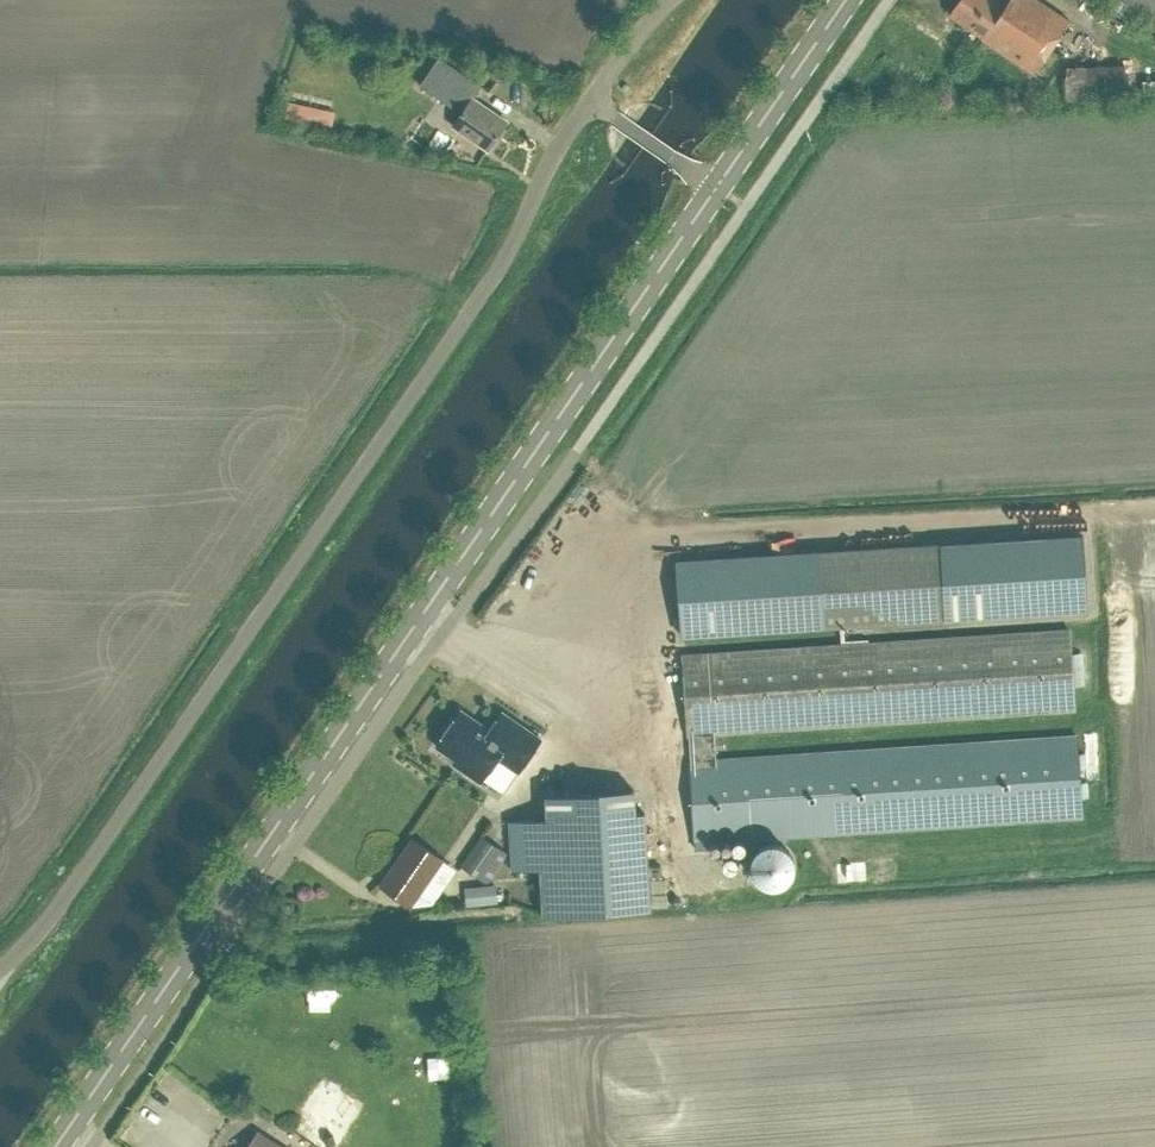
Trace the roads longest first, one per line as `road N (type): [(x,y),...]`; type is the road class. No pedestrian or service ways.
road 1 (secondary): [(56,1146),(717,187)]
road 2 (unclassified): [(0,970),(61,900),(513,247),(550,157),(587,101)]
road 3 (secondary): [(717,187),(845,0)]
road 4 (unclassified): [(717,187),(587,101)]
road 5 (unclassified): [(587,101),(669,0)]

